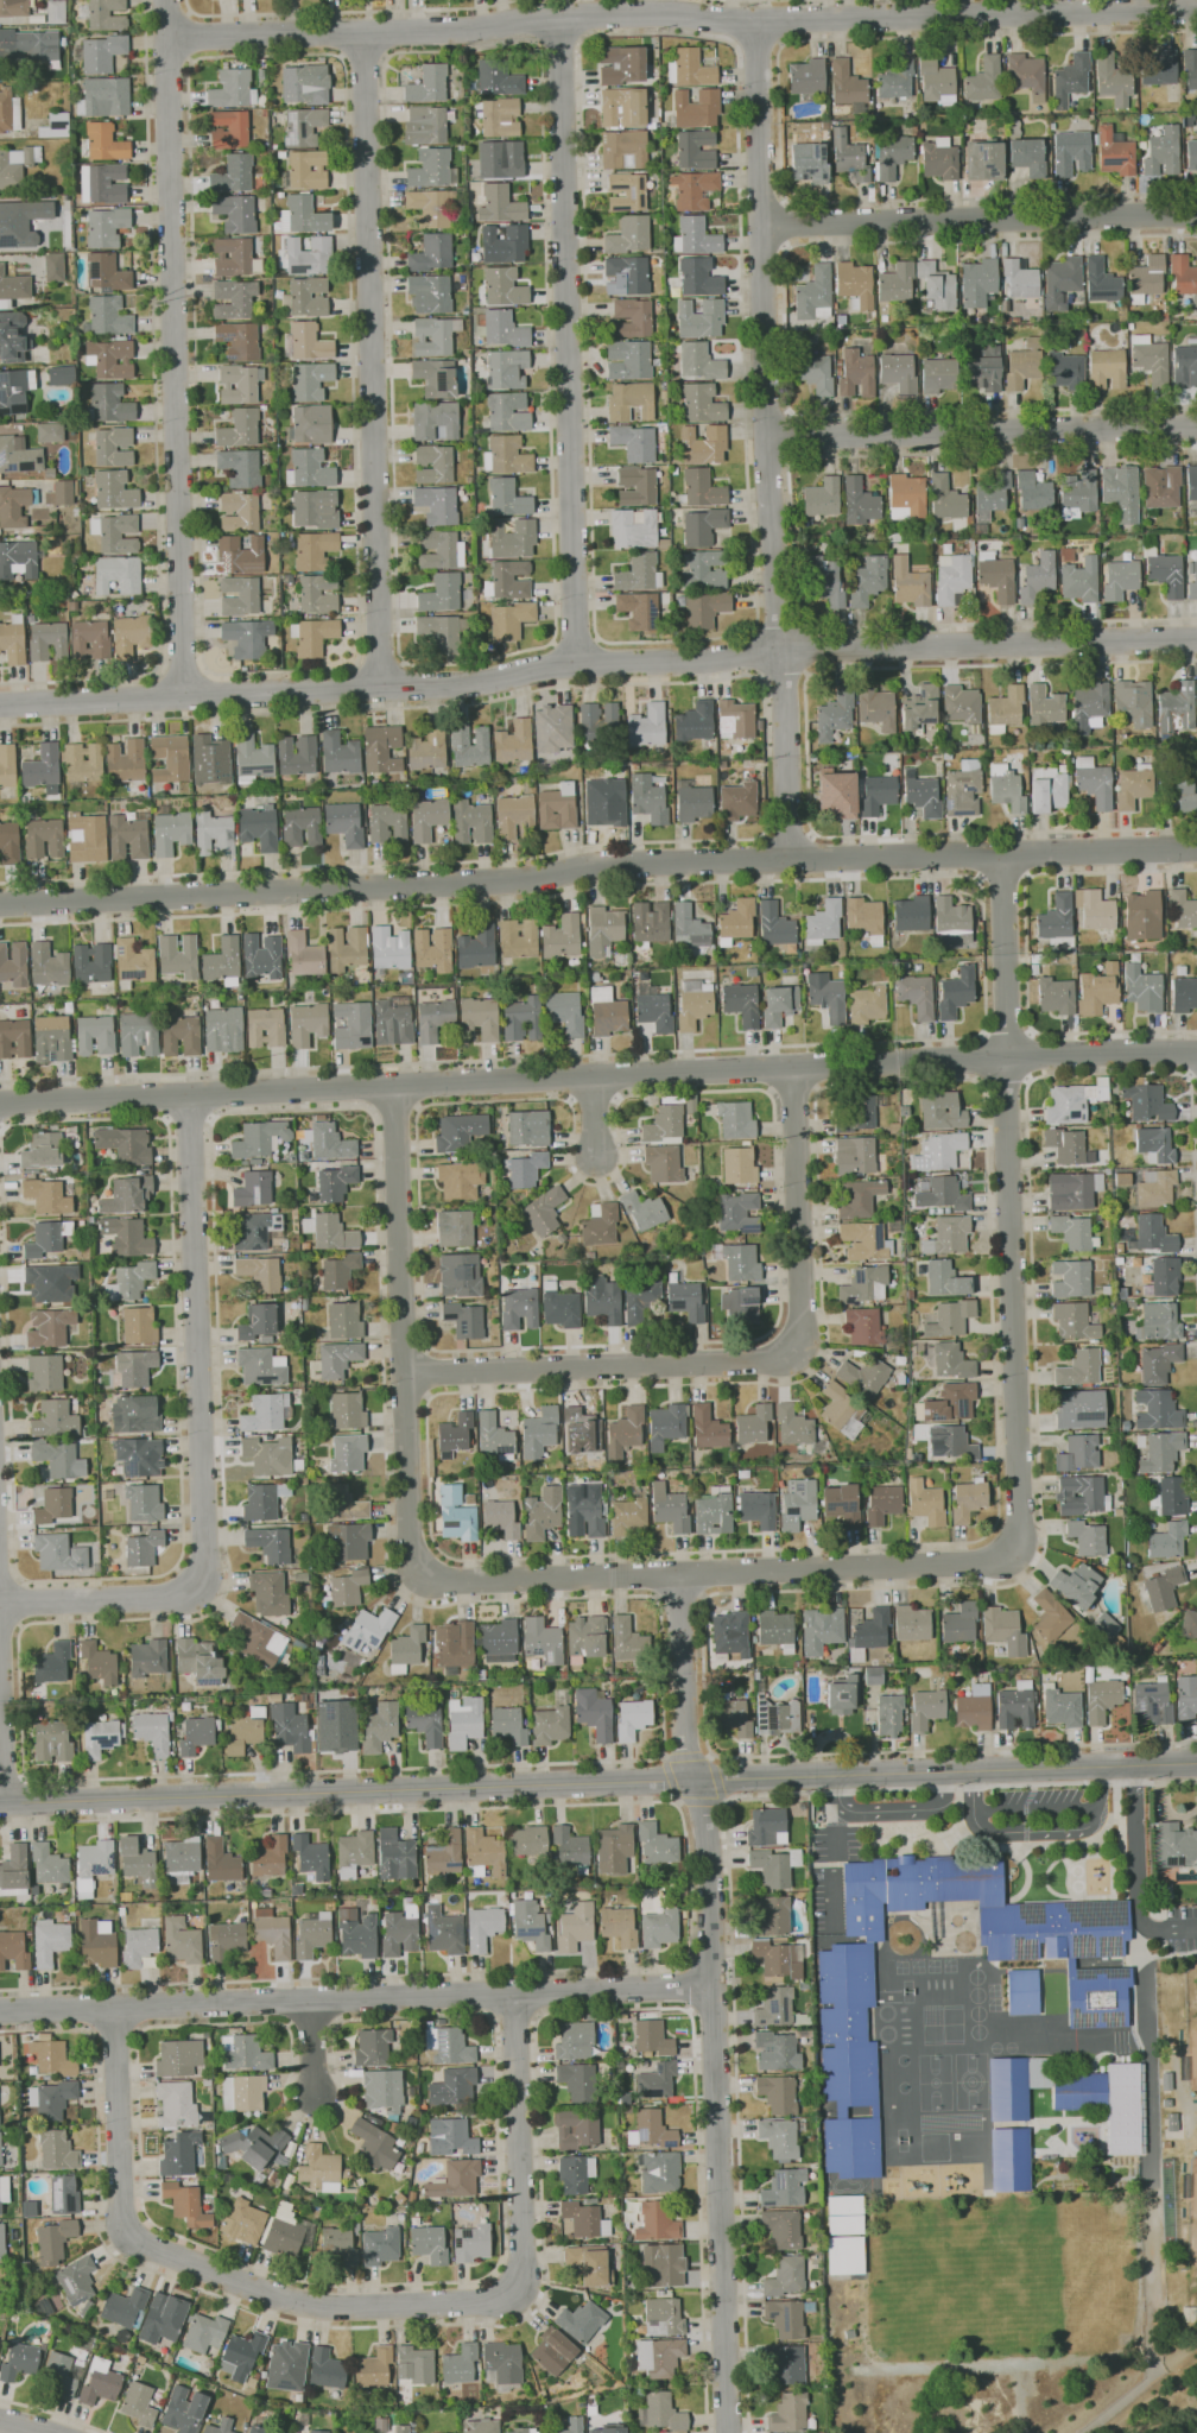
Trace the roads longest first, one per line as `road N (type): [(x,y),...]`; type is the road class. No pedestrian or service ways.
road 1 (residential): [(1196,640),(805,649),(582,662),(508,680),(380,690),(0,702)]
road 2 (residential): [(1196,849),(612,864),(509,880),(0,904)]
road 3 (residential): [(1196,1053),(0,1103)]
road 4 (tertiary): [(1196,1763),(0,1803)]
road 5 (residential): [(1196,10),(756,21),(657,12),(445,31),(167,38)]
road 6 (residential): [(517,1993),(521,2276),(505,2298),(475,2304),(350,2308),(273,2295),(128,2232),(115,2008)]
road 7 (residential): [(677,1574),(686,1749),(711,1860),(728,2432)]
road 8 (residential): [(756,21),(788,859)]
road 9 (residential): [(712,1985),(0,2012)]
road 10 (residential): [(1003,854),(1020,1510),(1013,1552)]
road 11 (residential): [(166,0),(184,694)]
road 12 (residential): [(793,1067),(800,1306),(784,1354),(405,1375)]
road 13 (residential): [(361,33),(380,690)]
road 14 (residential): [(557,15),(582,662)]
road 15 (residential): [(1013,1552),(970,1565),(446,1582),(424,1575)]
road 16 (residential): [(189,1095),(205,1560),(188,1592)]
road 17 (residential): [(395,1085),(411,1552),(424,1575)]
road 18 (residential): [(1196,214),(762,223)]
road 19 (residential): [(1196,425),(768,438)]
road 20 (residential): [(188,1592),(0,1605)]

